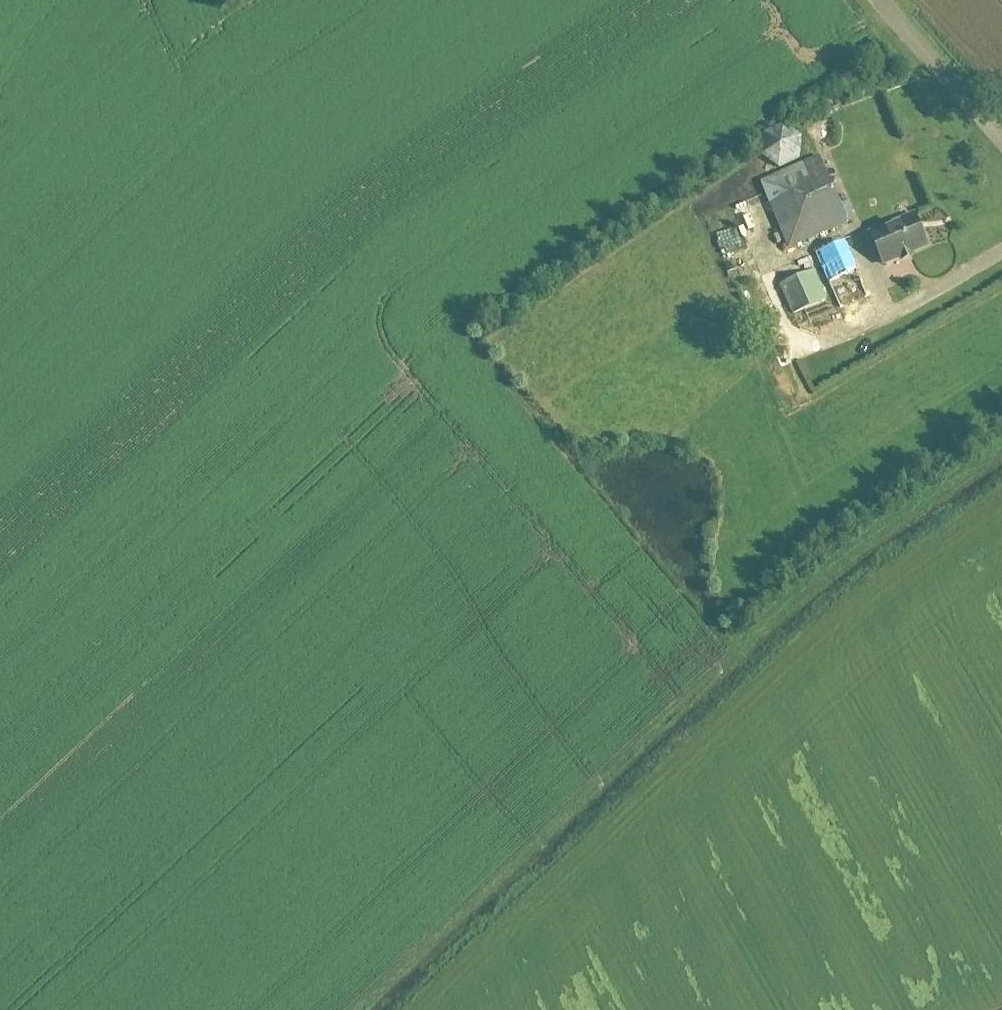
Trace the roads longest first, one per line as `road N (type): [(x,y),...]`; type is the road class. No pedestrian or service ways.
road 1 (unclassified): [(1001,135),(885,0)]

